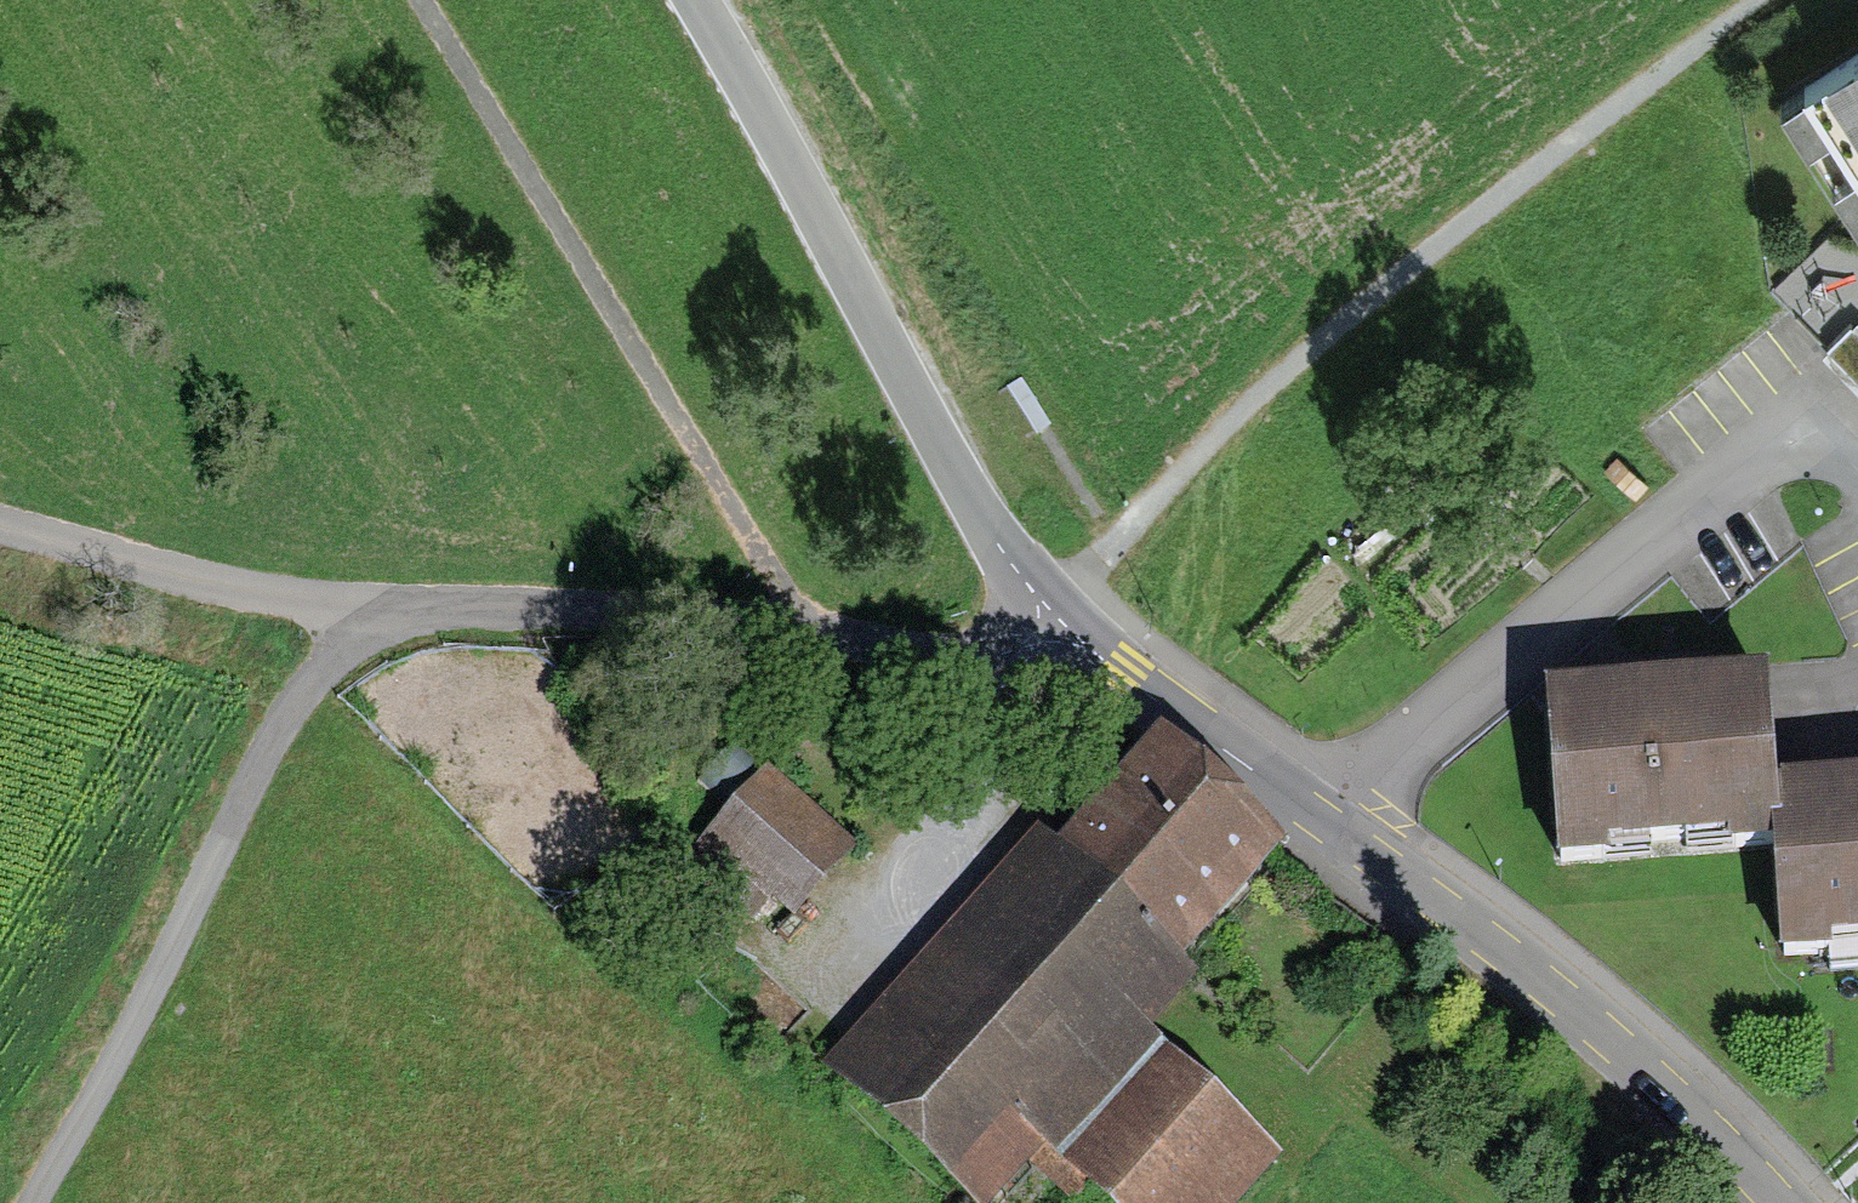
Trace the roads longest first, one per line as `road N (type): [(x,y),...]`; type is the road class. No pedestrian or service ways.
road 1 (track): [(1047,605),(1460,219),(1763,0)]
road 2 (residential): [(411,0),(801,628)]
road 3 (unclassified): [(1047,605),(960,491),(694,0)]
road 4 (residential): [(377,610),(307,677),(145,997),(26,1202)]
road 5 (residential): [(1857,459),(1804,435),(1759,451),(1328,821)]
road 6 (unclassified): [(1783,1202),(1642,1060),(1328,821)]
road 7 (residential): [(801,628),(598,605),(377,610)]
road 8 (residential): [(377,610),(0,528)]
road 9 (residential): [(1111,662),(801,628)]
road 10 (unclassified): [(1328,821),(1111,662)]

